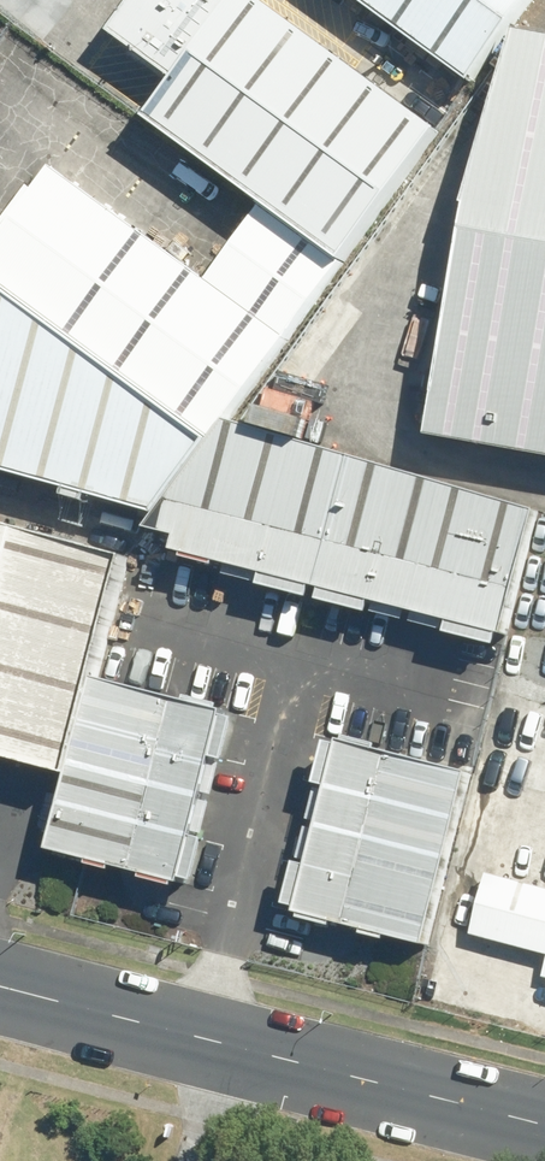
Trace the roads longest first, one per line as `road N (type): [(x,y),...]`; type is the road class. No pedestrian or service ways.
road 1 (tertiary): [(544,1124),(0,989)]
road 2 (track): [(0,1131),(34,998)]

